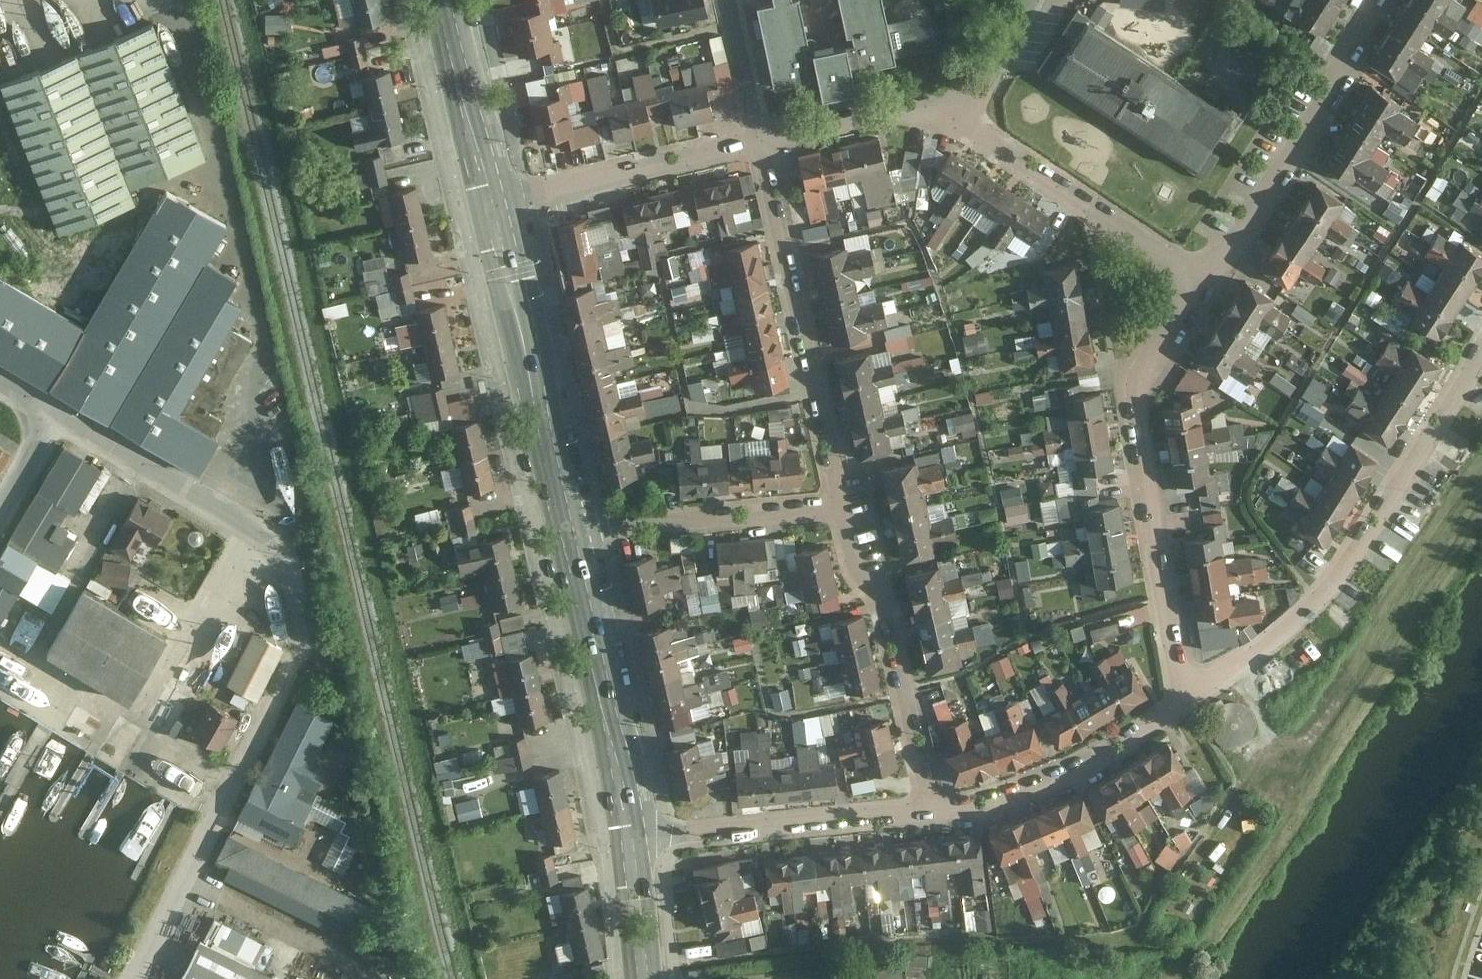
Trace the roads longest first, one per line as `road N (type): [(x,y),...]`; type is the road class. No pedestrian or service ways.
road 1 (residential): [(1188,705),(1331,586),(1481,355)]
road 2 (residential): [(1188,705),(1138,399),(1148,360),(1204,283)]
road 3 (residential): [(760,143),(843,508)]
road 4 (secondary): [(494,207),(567,535)]
road 5 (residential): [(1204,283),(1289,161),(1382,0)]
road 6 (residential): [(843,508),(857,566),(889,616),(932,813)]
road 7 (secondary): [(567,535),(634,845)]
road 8 (residential): [(634,845),(932,813)]
road 9 (residential): [(1204,283),(956,122)]
road 10 (residential): [(932,813),(998,804),(1084,771),(1188,705)]
road 11 (residential): [(567,535),(843,508)]
road 12 (residential): [(494,207),(760,143)]
road 13 (secondary): [(441,0),(494,207)]
road 14 (residential): [(760,143),(900,114),(956,122)]
road 15 (residential): [(730,0),(760,143)]
road 16 (residential): [(956,122),(1028,0)]
road 17 (secondary): [(634,845),(648,978)]

